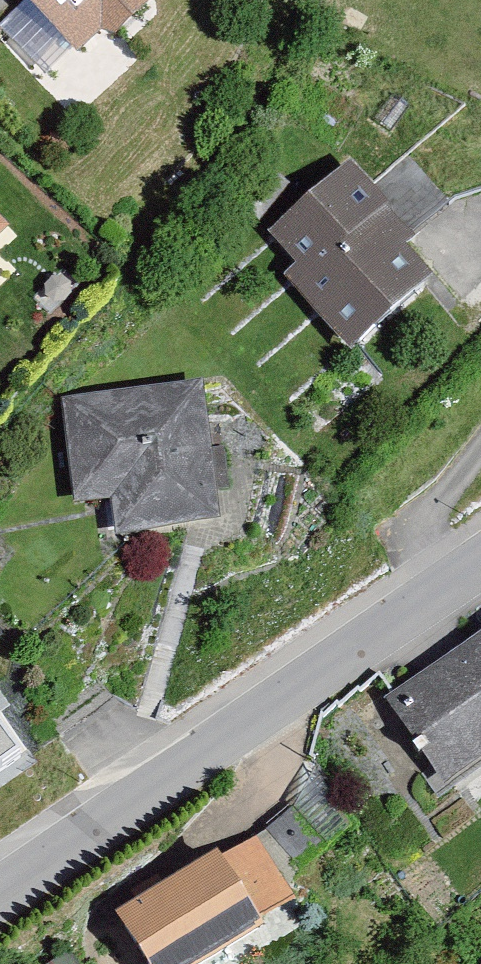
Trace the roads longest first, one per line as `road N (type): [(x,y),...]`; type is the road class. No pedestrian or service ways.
road 1 (unclassified): [(480,562),(0,890)]

